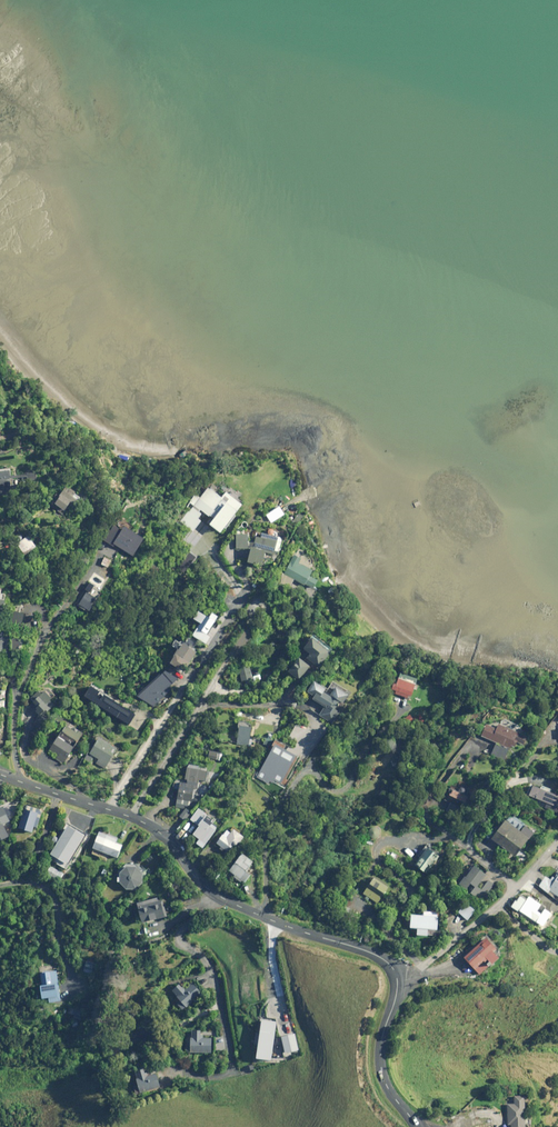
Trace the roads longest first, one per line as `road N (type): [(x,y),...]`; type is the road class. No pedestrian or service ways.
road 1 (residential): [(0,774),(147,823),(215,892),(378,955),(396,975)]
road 2 (residential): [(396,975),(435,956),(510,890),(505,876),(428,819),(435,789)]
road 3 (residential): [(396,975),(380,1064),(417,1126)]

